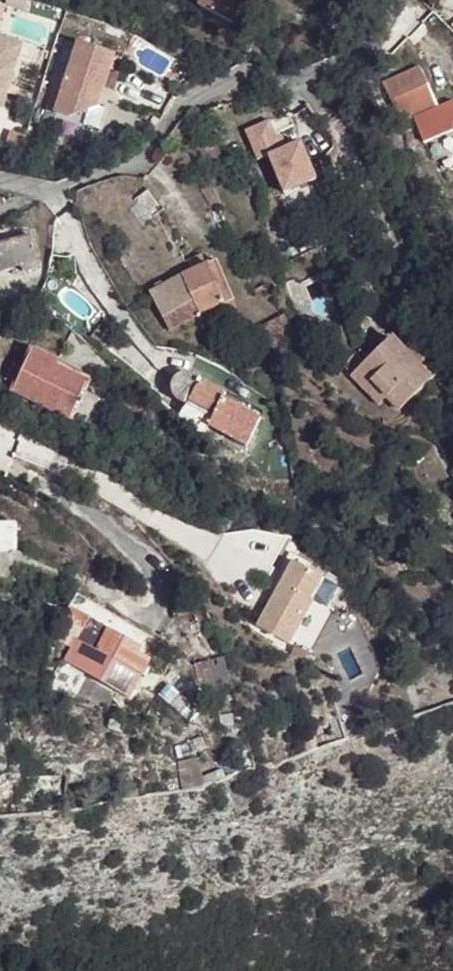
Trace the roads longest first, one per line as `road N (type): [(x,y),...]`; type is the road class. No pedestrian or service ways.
road 1 (residential): [(402,0),(372,53),(298,81),(233,77),(178,108),(150,152),(57,190),(0,179)]

